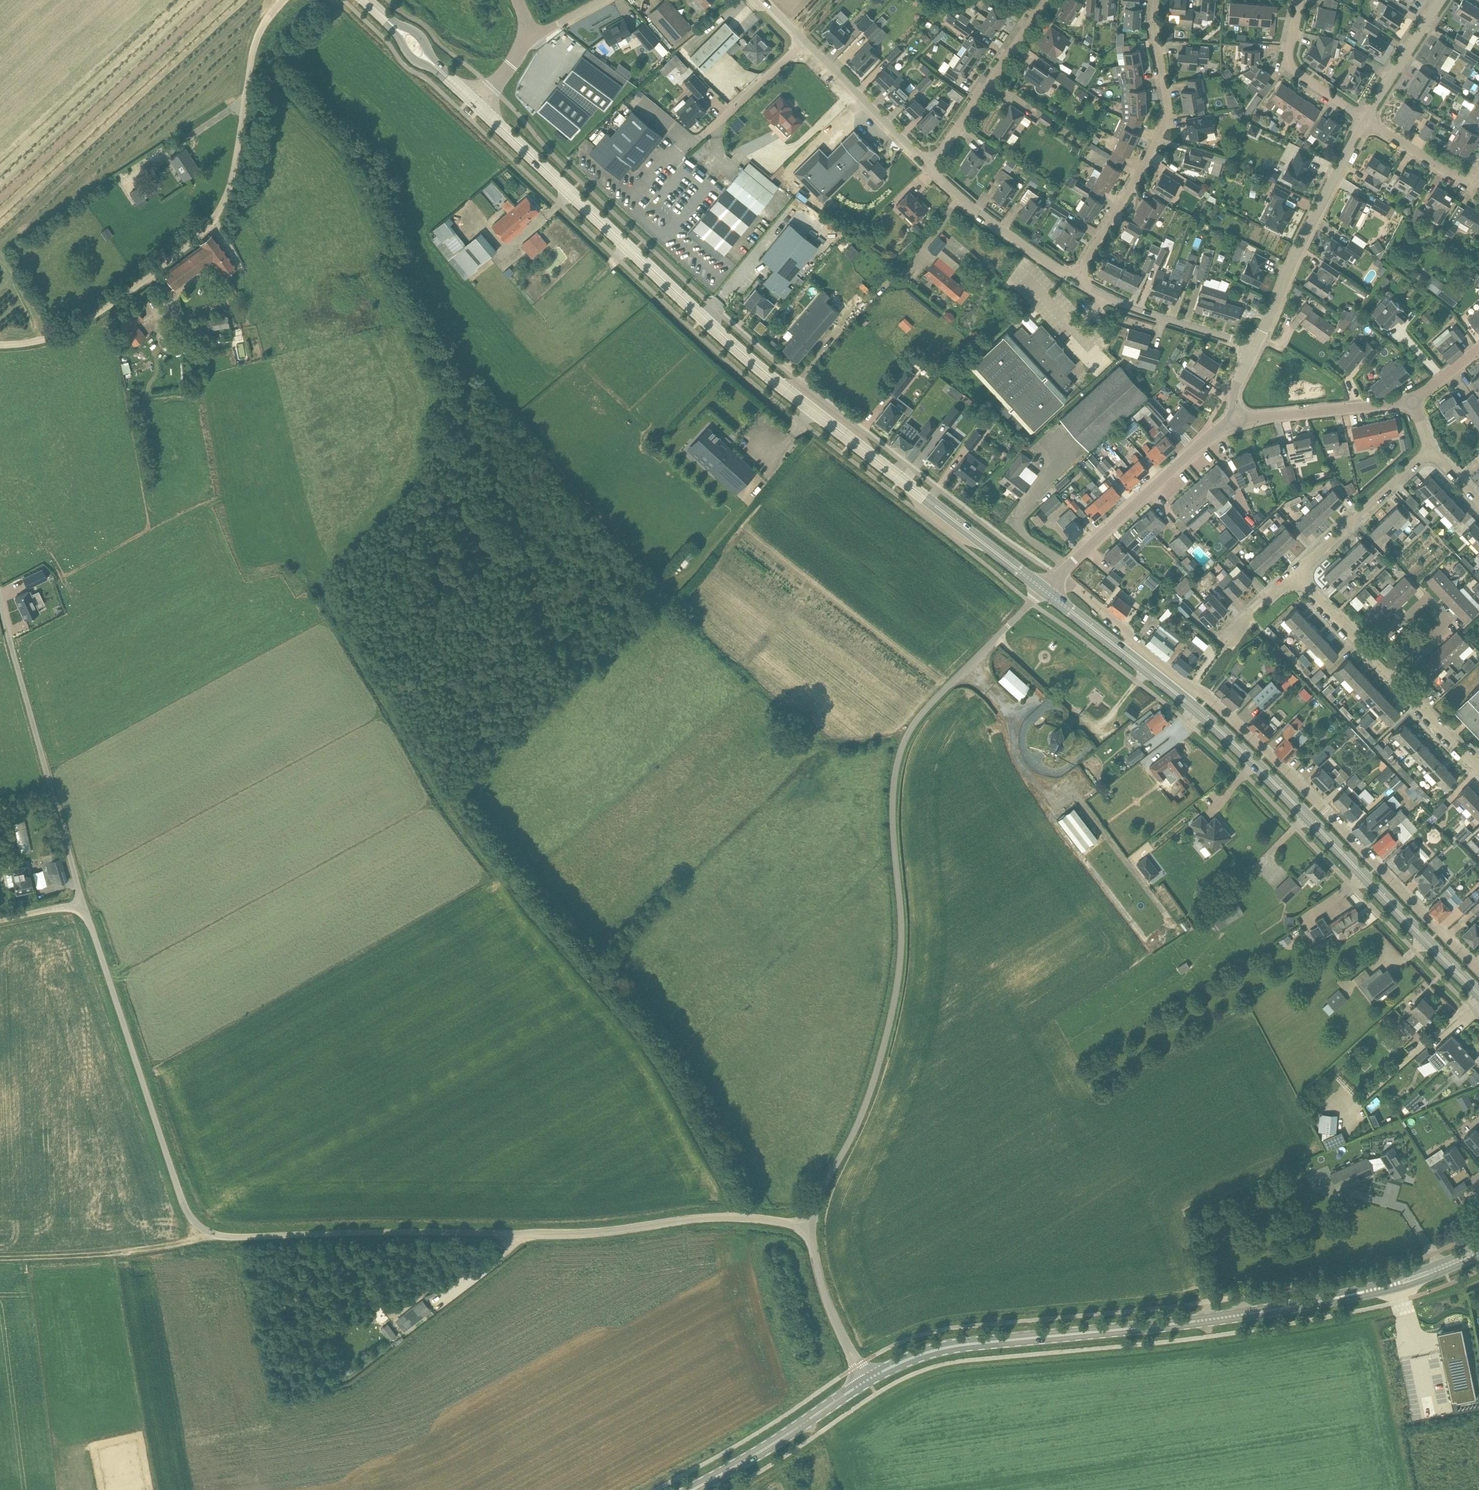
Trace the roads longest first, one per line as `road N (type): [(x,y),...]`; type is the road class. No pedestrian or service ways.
road 1 (unclassified): [(813,1226),(710,1215),(572,1233),(210,1233),(187,1212),(86,894)]
road 2 (secondary): [(1044,589),(780,383),(479,106)]
road 3 (unclassified): [(977,661),(917,727),(902,764),(898,1003),(887,1050),(813,1226)]
road 4 (secondary): [(1478,993),(1217,728),(1044,589)]
road 5 (residential): [(1478,966),(1221,710),(1057,577)]
road 6 (unclassified): [(284,0),(259,33),(235,181),(217,218),(192,247),(60,339),(0,345)]
road 7 (primary): [(866,1381),(956,1346),(1325,1300)]
road 8 (unclassified): [(86,894),(0,592)]
road 9 (residential): [(1077,281),(1164,136),(1158,0)]
road 10 (residential): [(1366,120),(1260,344)]
road 11 (unclassified): [(933,175),(760,0)]
road 12 (residential): [(1057,577),(1239,420)]
road 13 (track): [(0,1257),(140,1253),(210,1233)]
road 14 (residential): [(1049,0),(933,175)]
road 15 (track): [(997,636),(1097,726),(1145,670)]
road 16 (primary): [(693,1489),(866,1381)]
road 17 (residential): [(1260,344),(1154,316),(1077,281)]
road 18 (residential): [(1396,680),(1452,626),(1427,601),(1371,655)]
road 19 (residential): [(1294,574),(1435,456)]
road 20 (residential): [(1239,420),(1419,403)]
road 21 (unclassified): [(1077,281),(1006,237),(933,175)]
road 22 (unclassified): [(813,1226),(820,1277),(866,1381)]
road 23 (primary): [(1478,1244),(1325,1300)]
road 24 (primary): [(1325,1300),(1419,1282),(1478,1256)]
road 25 (residential): [(1366,120),(1294,71),(1290,54),(1300,0)]
road 26 (residential): [(1441,0),(1366,120)]
road 27 (residential): [(1366,120),(1462,181),(1478,174)]
road 28 (residential): [(1478,767),(1396,680)]

